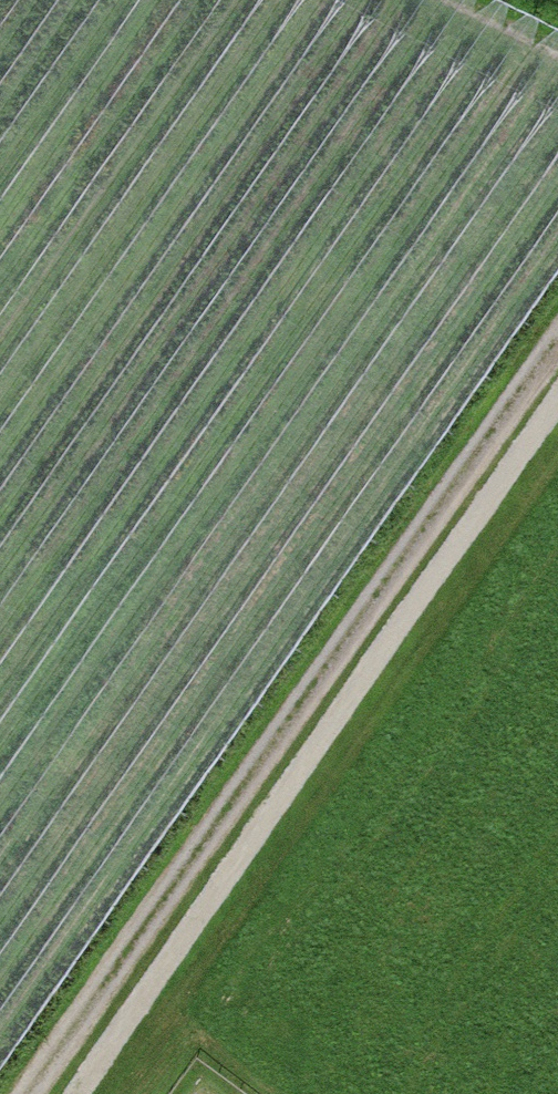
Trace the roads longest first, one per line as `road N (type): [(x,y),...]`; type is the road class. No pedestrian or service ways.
road 1 (track): [(557,330),(25,1093)]

